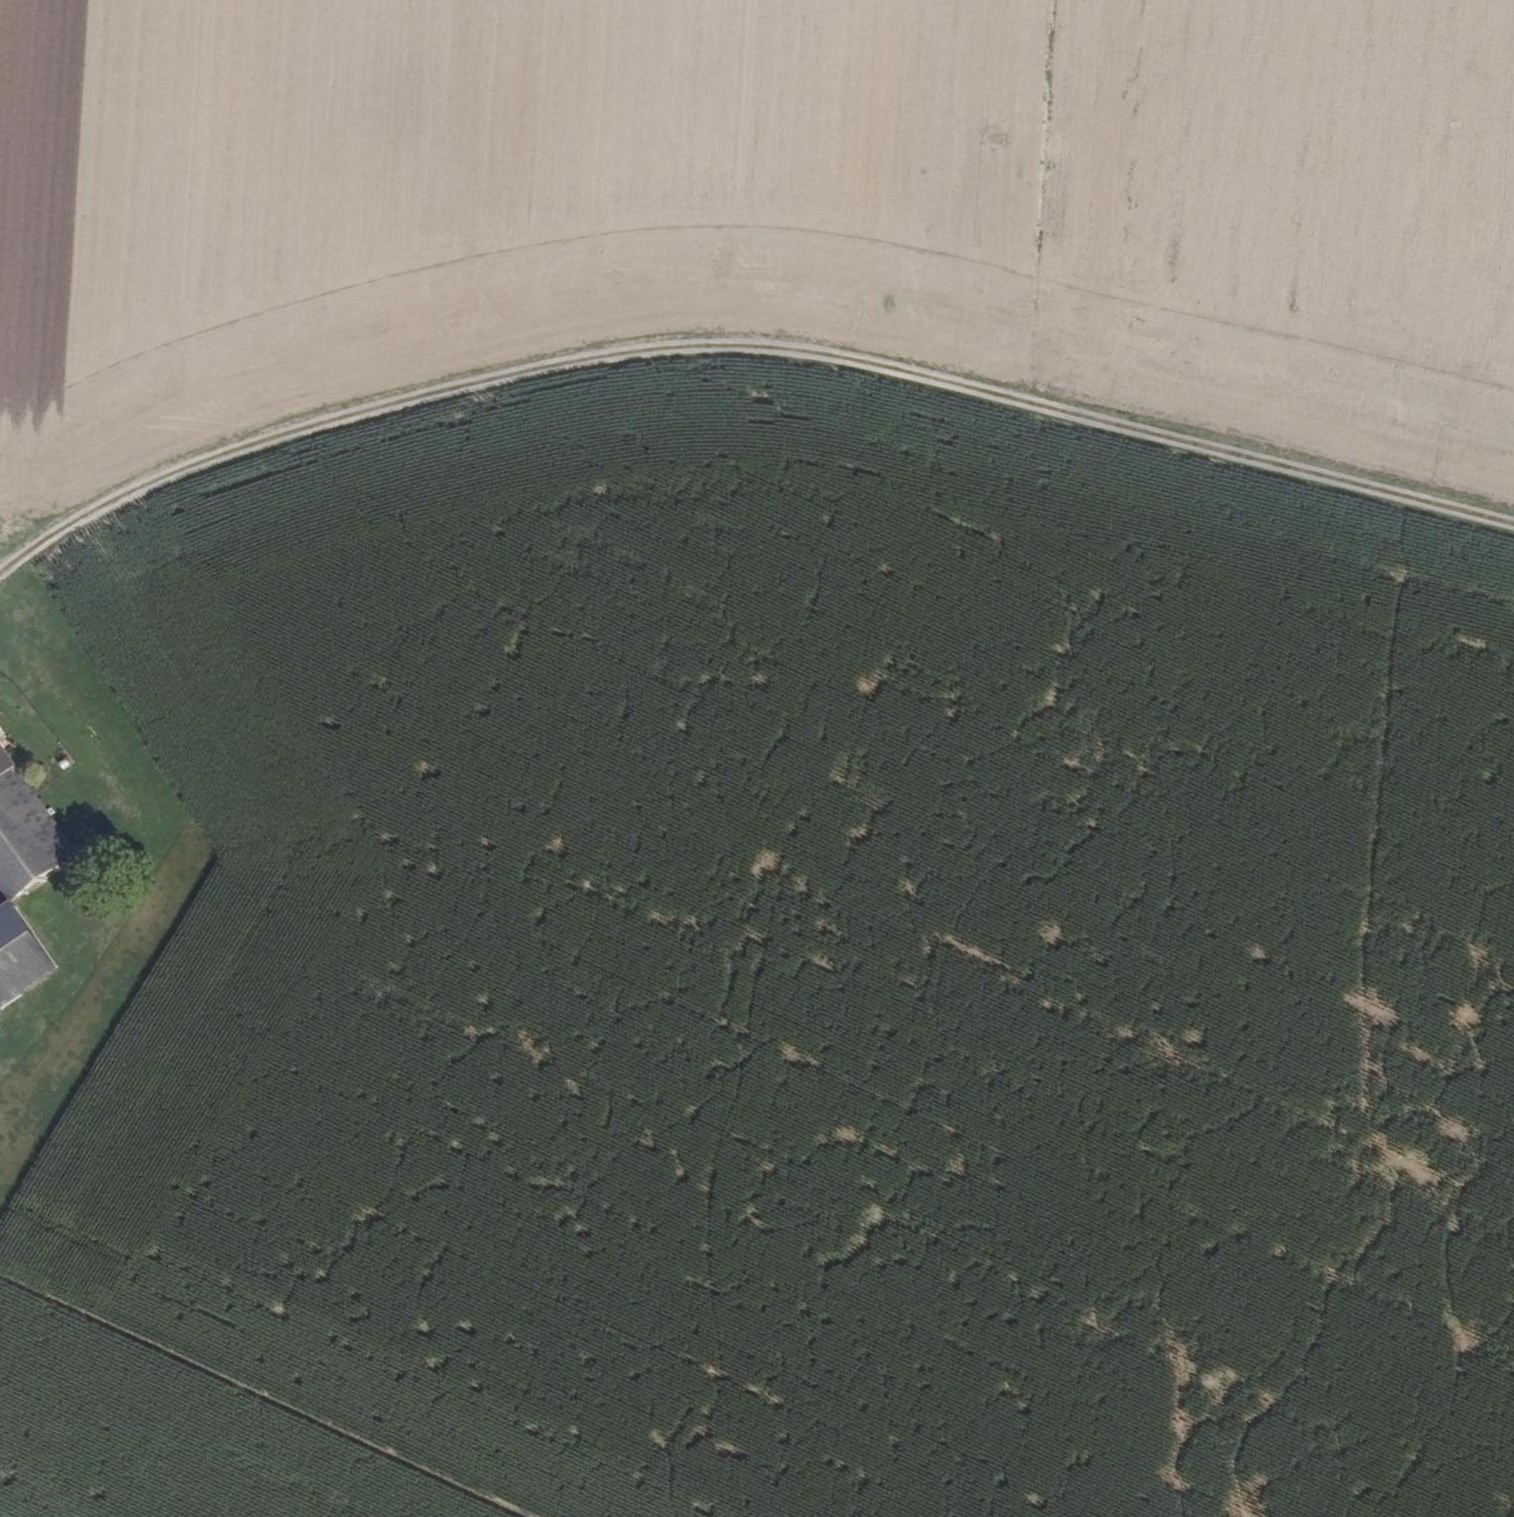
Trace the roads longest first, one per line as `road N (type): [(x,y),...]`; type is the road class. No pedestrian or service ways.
road 1 (track): [(0,585),(79,528),(285,434),(748,342),(1513,531)]

